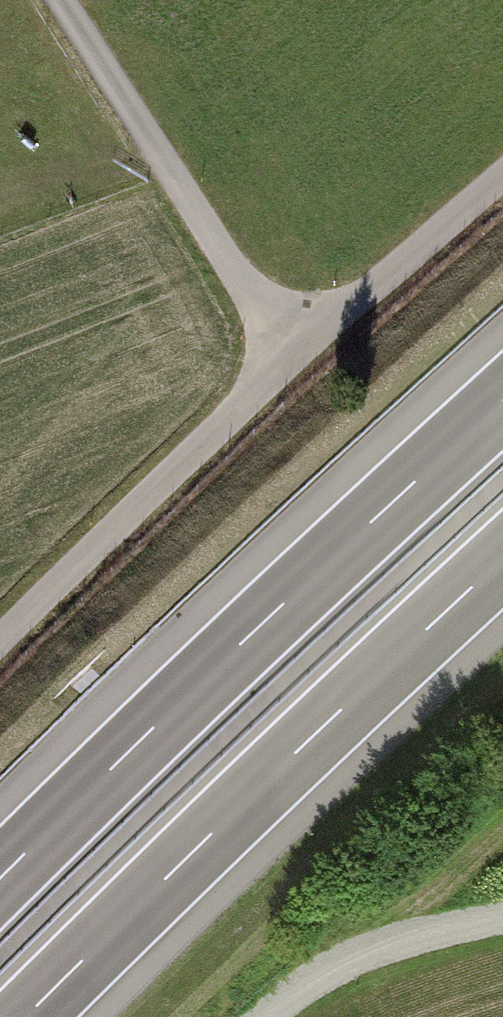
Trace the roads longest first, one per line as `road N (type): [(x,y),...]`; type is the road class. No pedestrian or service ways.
road 1 (motorway): [(502,402),(0,879)]
road 2 (track): [(0,657),(286,360),(502,184)]
road 3 (motorway): [(25,1016),(502,560)]
road 4 (track): [(286,360),(62,0)]
road 5 (track): [(502,923),(454,932),(280,1016)]

